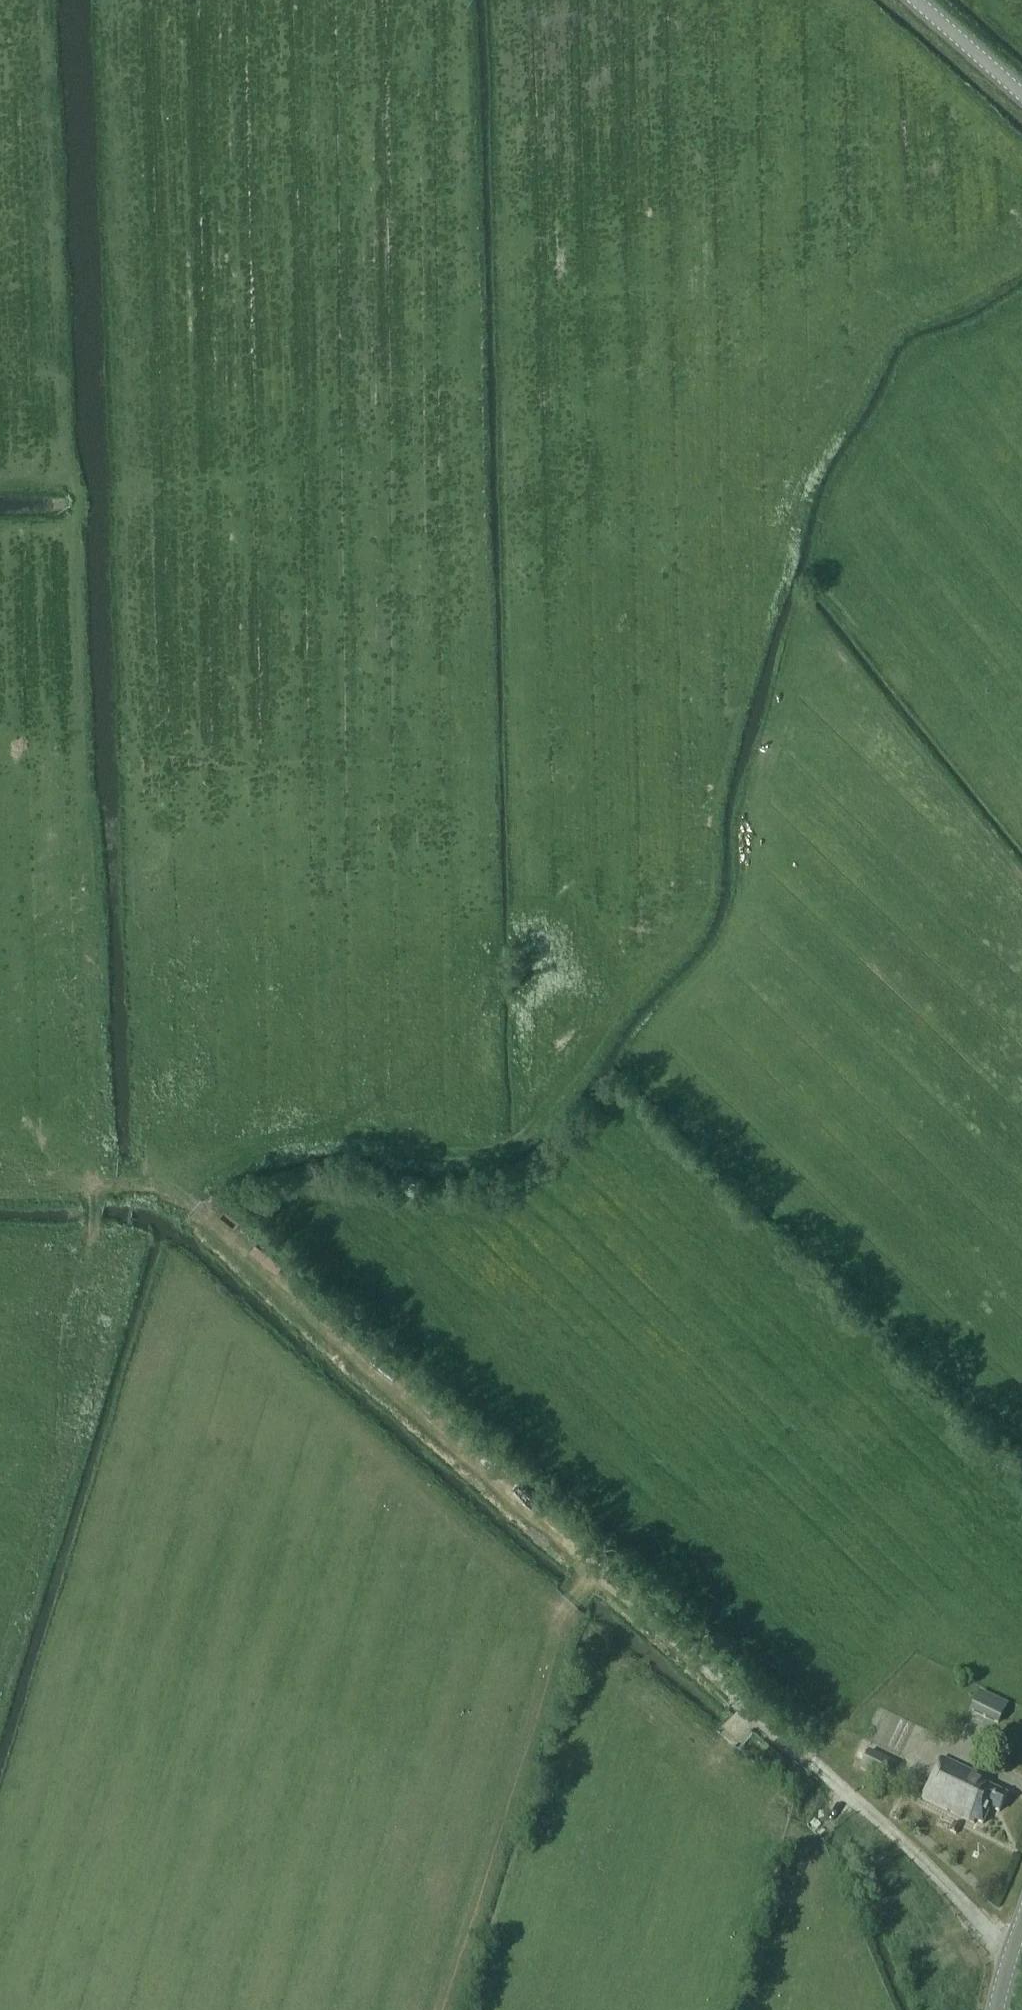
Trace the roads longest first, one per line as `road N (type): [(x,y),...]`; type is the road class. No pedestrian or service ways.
road 1 (tertiary): [(1021,94),(917,0)]

